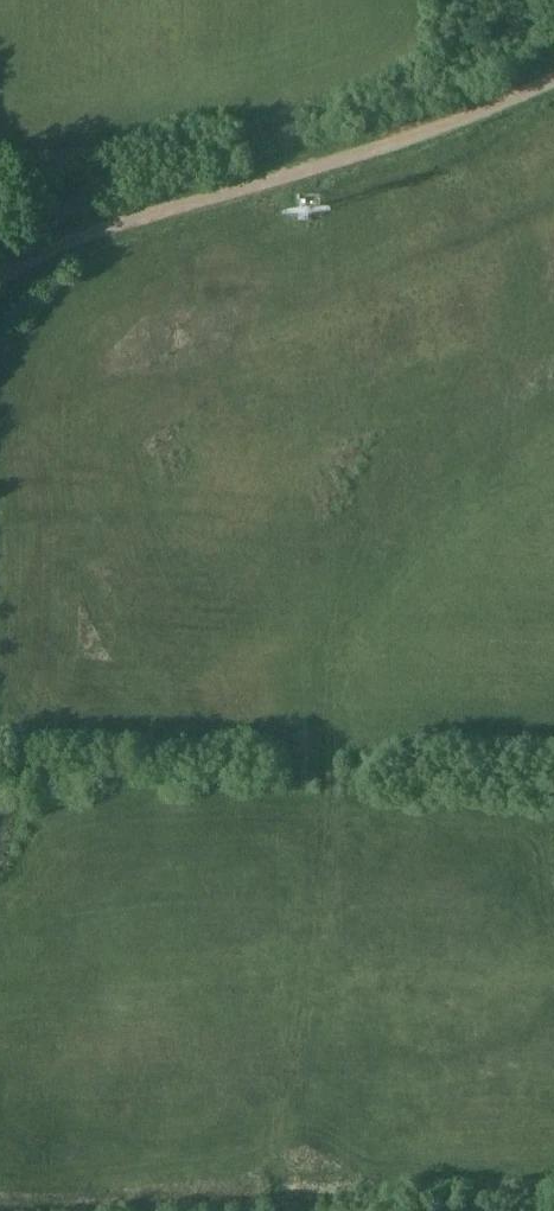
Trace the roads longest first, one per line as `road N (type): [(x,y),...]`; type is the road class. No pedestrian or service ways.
road 1 (track): [(0,283),(60,249),(553,81)]

